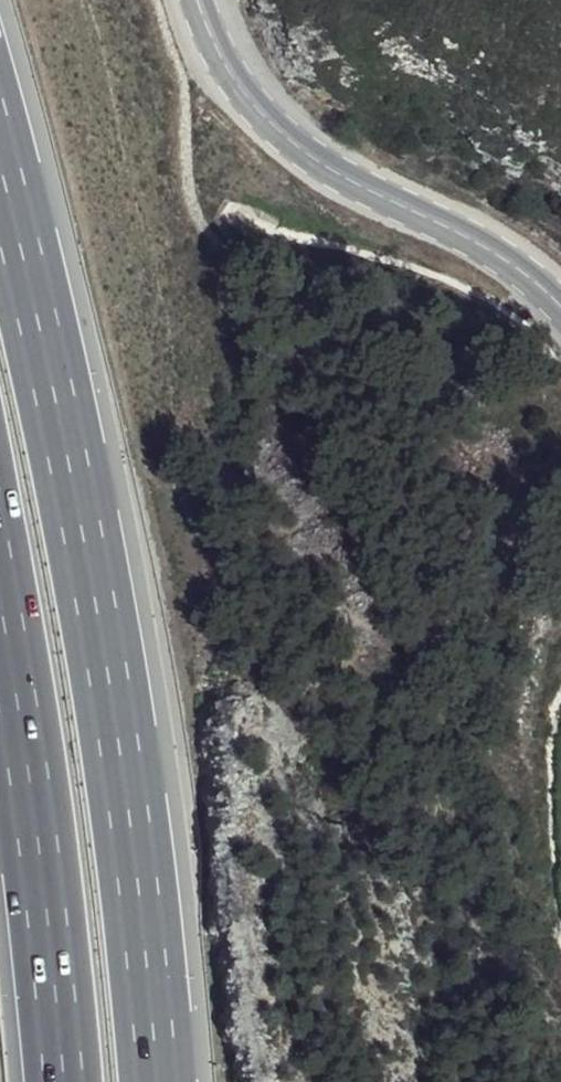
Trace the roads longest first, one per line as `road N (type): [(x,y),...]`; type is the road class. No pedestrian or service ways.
road 1 (motorway): [(168,1081),(156,933),(107,594),(0,113)]
road 2 (motorway): [(0,545),(64,968),(73,1081)]
road 3 (secondary): [(560,310),(499,256),(354,181),(251,109),(196,0)]

